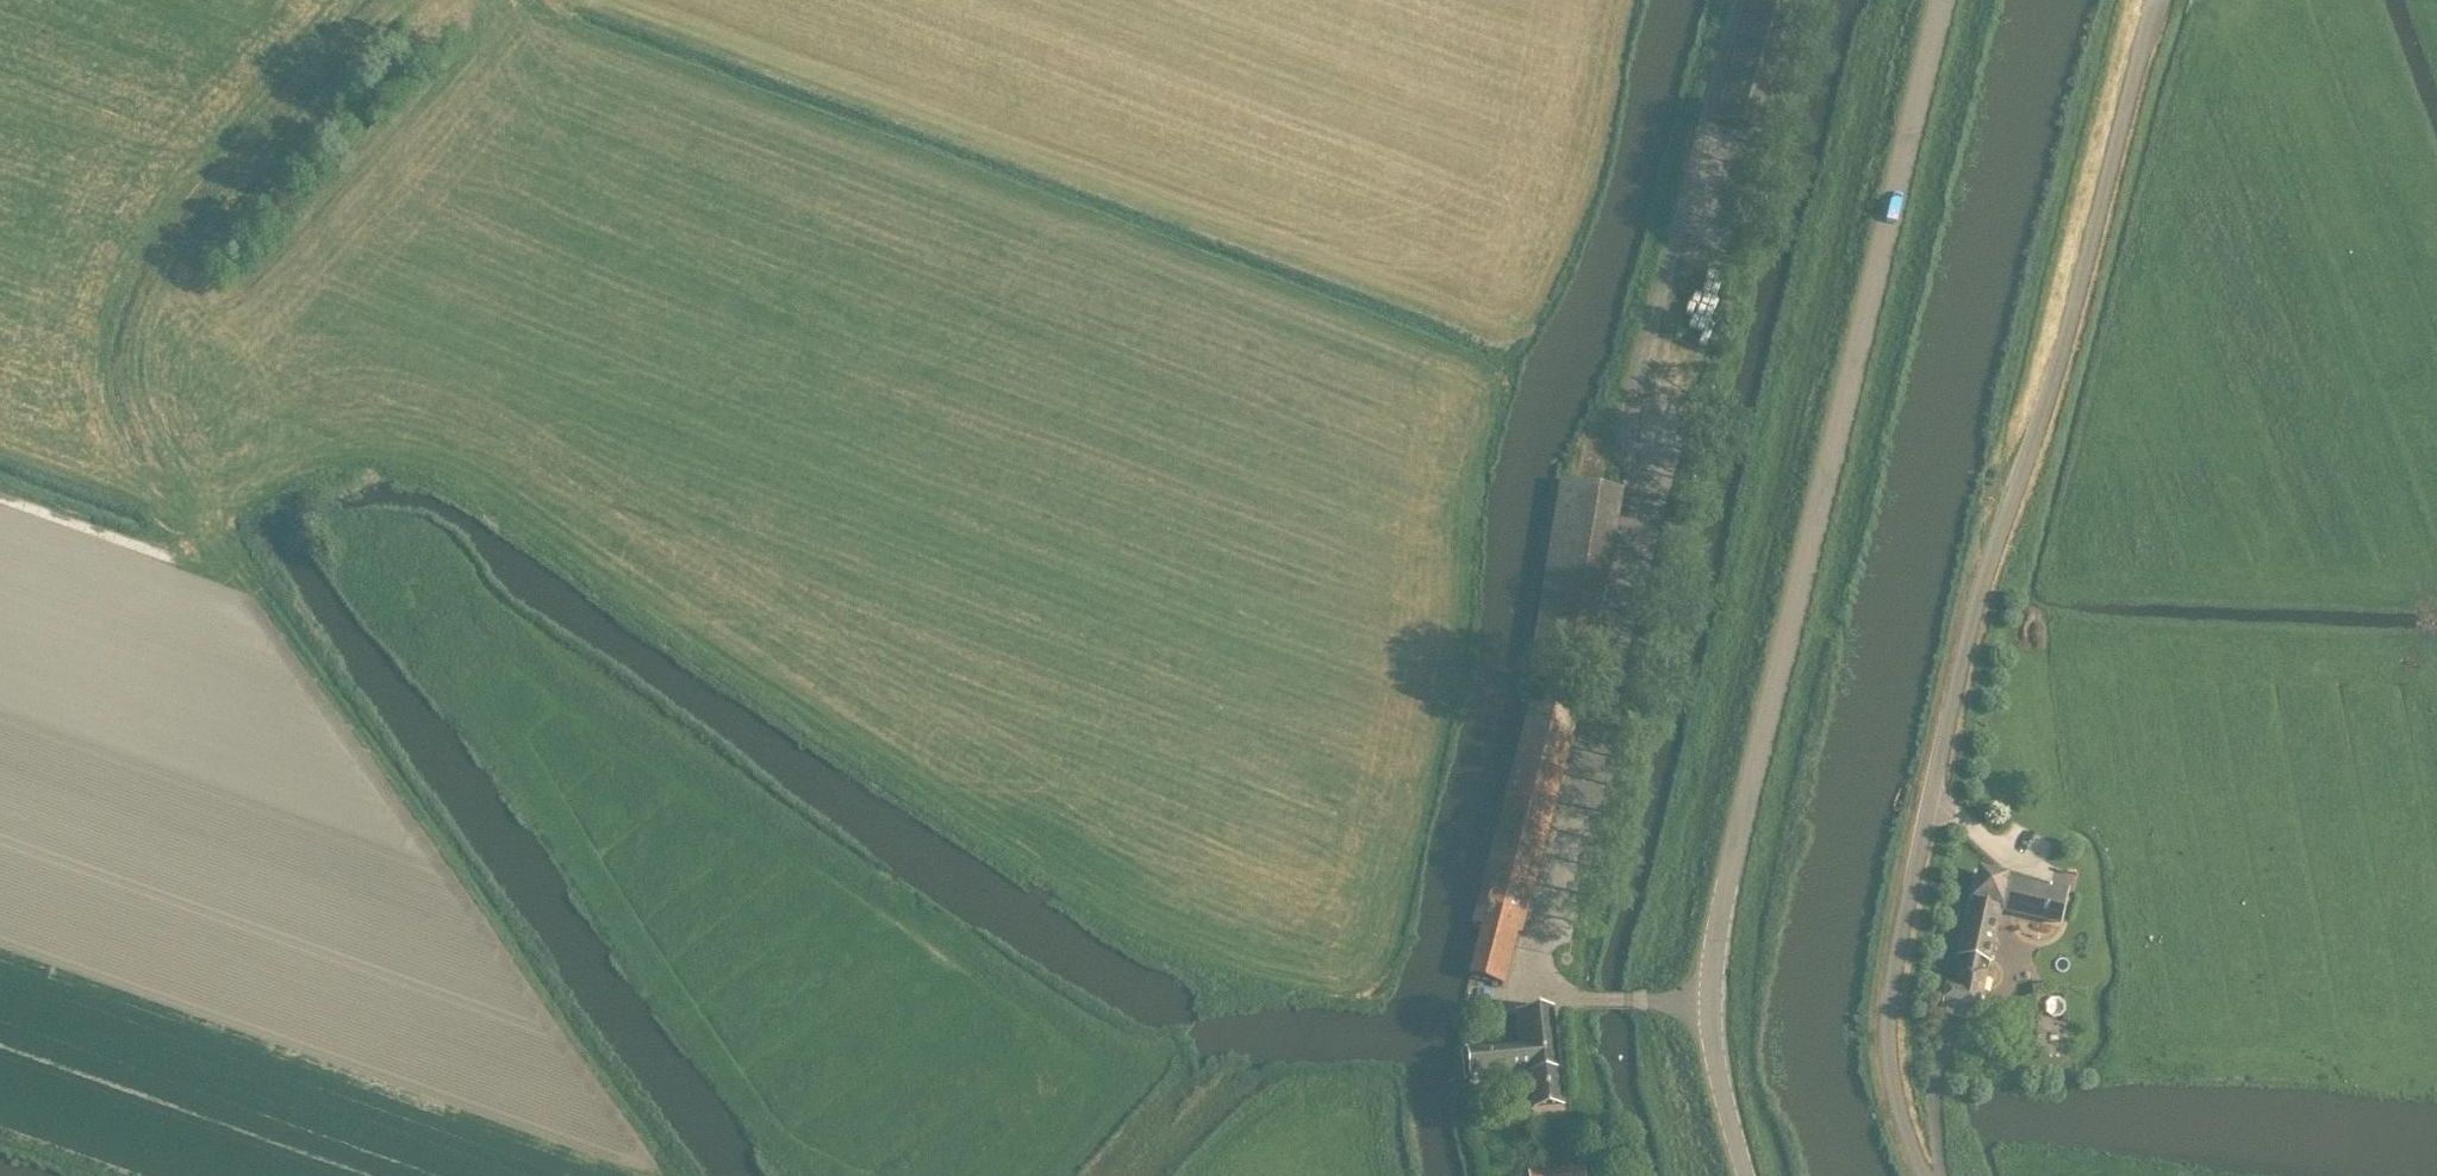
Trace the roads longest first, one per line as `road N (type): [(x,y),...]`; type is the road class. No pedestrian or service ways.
road 1 (unclassified): [(1924,1175),(1903,1132),(1887,1047),(1893,946),(1975,596),(2049,392),(2152,0)]
road 2 (tertiary): [(1743,1175),(1708,1040),(1713,939),(1939,0)]
road 3 (track): [(386,0),(148,276),(139,373),(183,502)]
road 4 (track): [(2436,361),(2220,0)]

